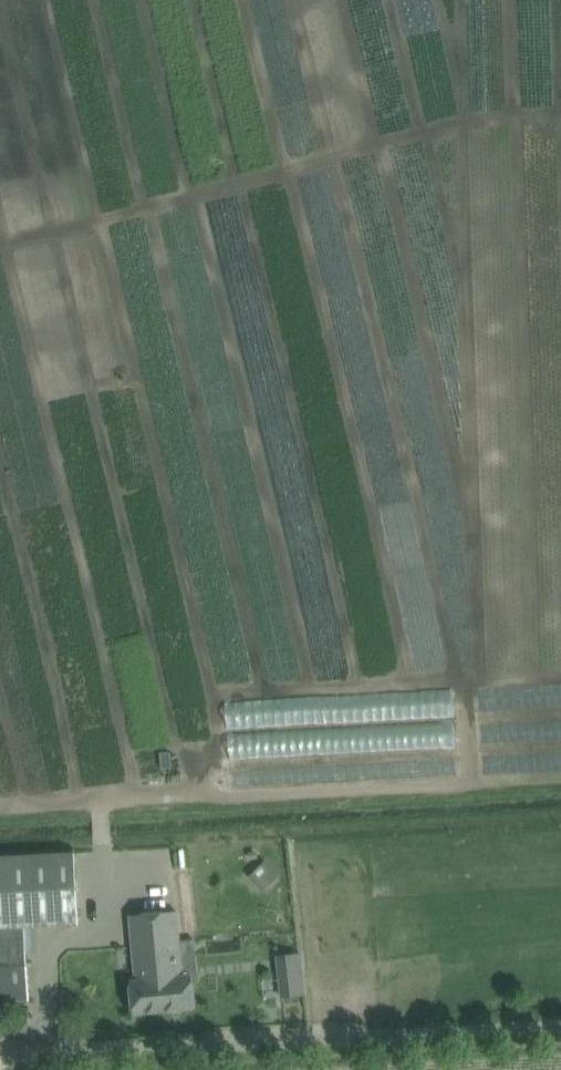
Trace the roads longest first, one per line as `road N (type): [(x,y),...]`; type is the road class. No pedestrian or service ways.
road 1 (unclassified): [(0,1053),(560,1031)]

